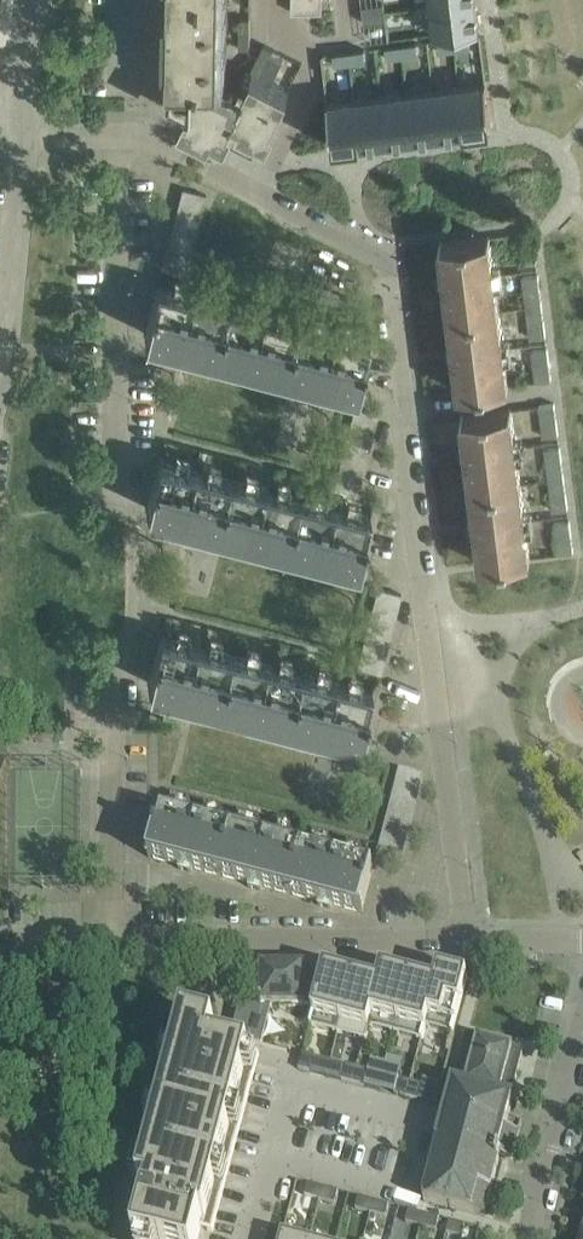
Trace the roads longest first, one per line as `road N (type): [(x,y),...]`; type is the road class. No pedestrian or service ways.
road 1 (residential): [(467,939),(388,264),(143,133),(115,134)]
road 2 (residential): [(467,939),(114,938)]
road 3 (residential): [(114,938),(114,656)]
road 4 (residential): [(528,1238),(582,1024)]
road 5 (residential): [(115,337),(115,134)]
road 6 (unclassified): [(0,292),(16,131)]
road 7 (unclassified): [(16,131),(31,0)]

